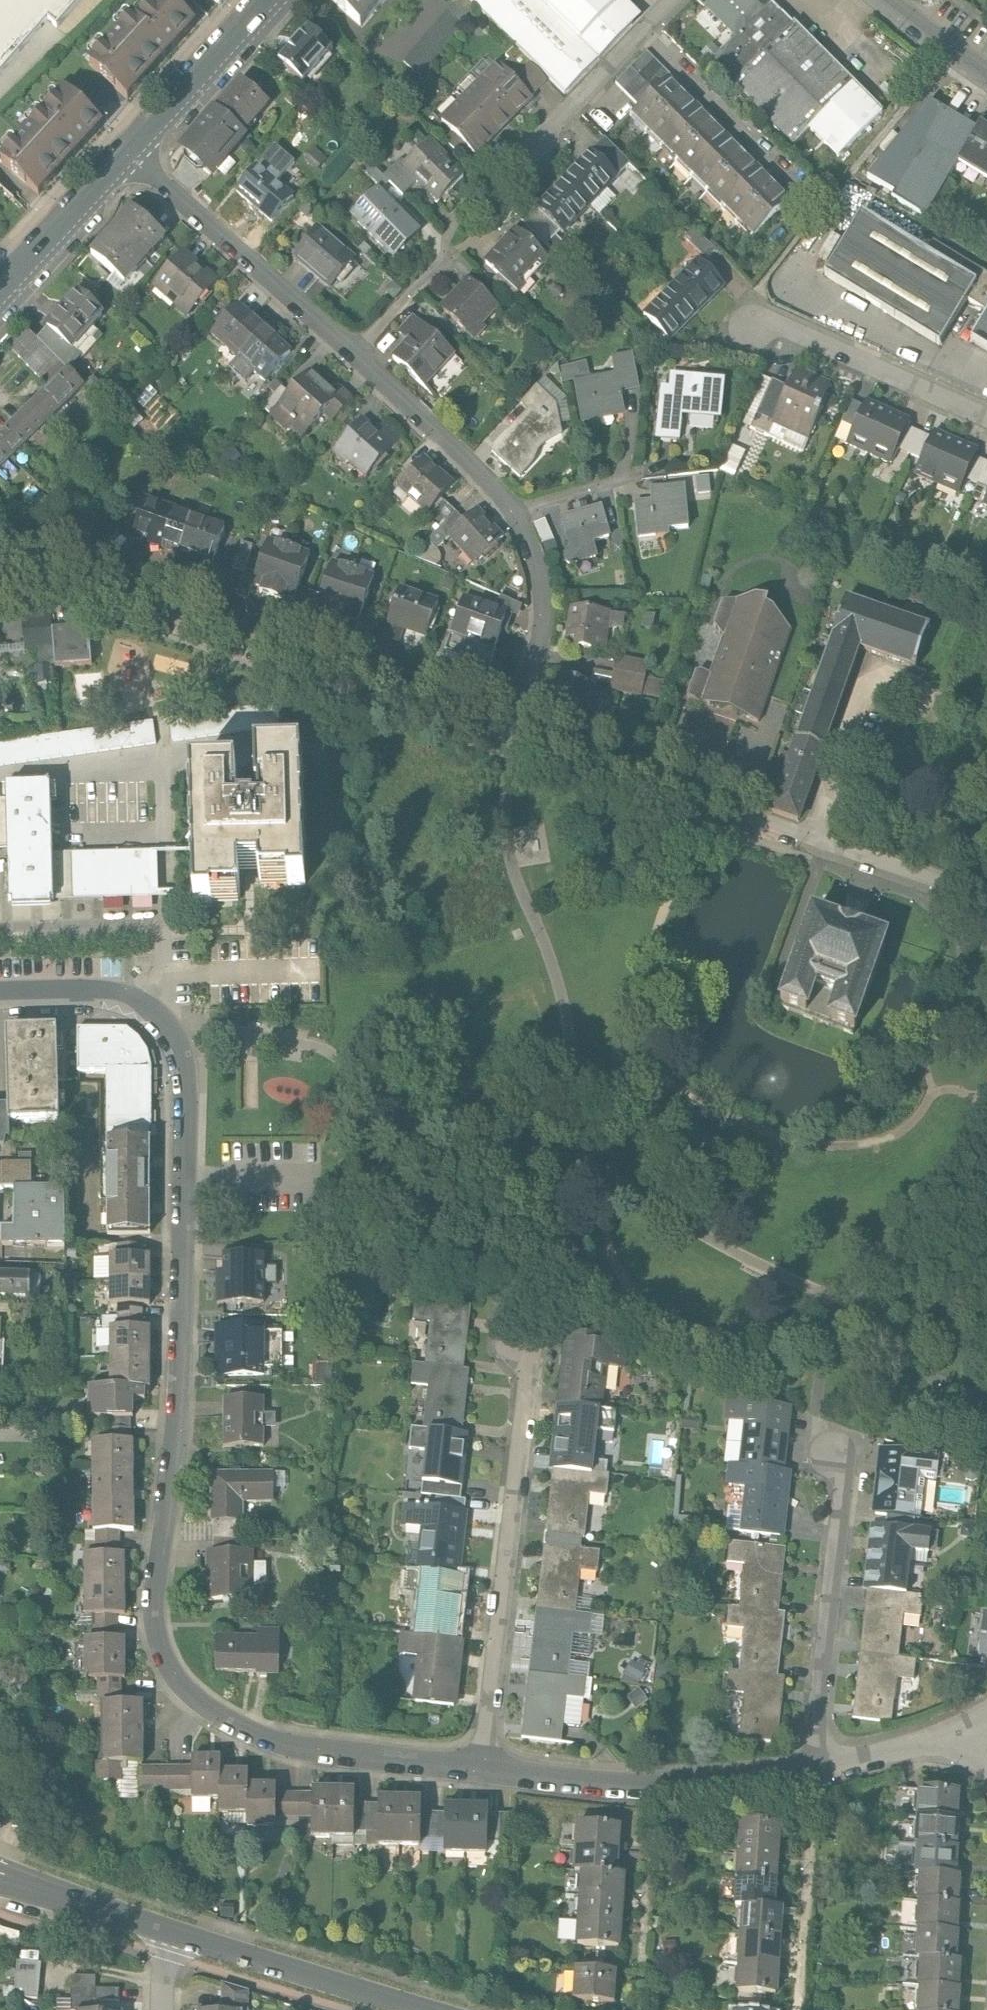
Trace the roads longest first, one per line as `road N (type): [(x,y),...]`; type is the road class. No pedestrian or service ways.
road 1 (residential): [(0,995),(127,996),(173,1026),(184,1053),(181,1351),(157,1578),(160,1636),(188,1692),(270,1737),(485,1768)]
road 2 (residential): [(132,150),(357,353),(523,518),(544,617),(510,732)]
road 3 (residential): [(986,897),(510,732)]
road 4 (residential): [(510,732),(69,585)]
road 5 (residential): [(485,1768),(528,1372),(518,1344)]
road 6 (residential): [(485,1768),(698,1787),(814,1768)]
road 7 (residential): [(814,1768),(844,1480),(834,1455)]
road 8 (tertiary): [(427,2009),(166,1931)]
road 9 (residential): [(986,412),(782,324),(760,325)]
road 10 (secondary): [(132,150),(270,0)]
road 11 (residential): [(670,0),(534,143)]
road 12 (secondary): [(0,291),(132,150)]
road 13 (residential): [(814,1768),(955,1733),(986,1732)]
road 14 (tertiary): [(166,1931),(0,1878)]
road 15 (residential): [(986,80),(888,0)]

